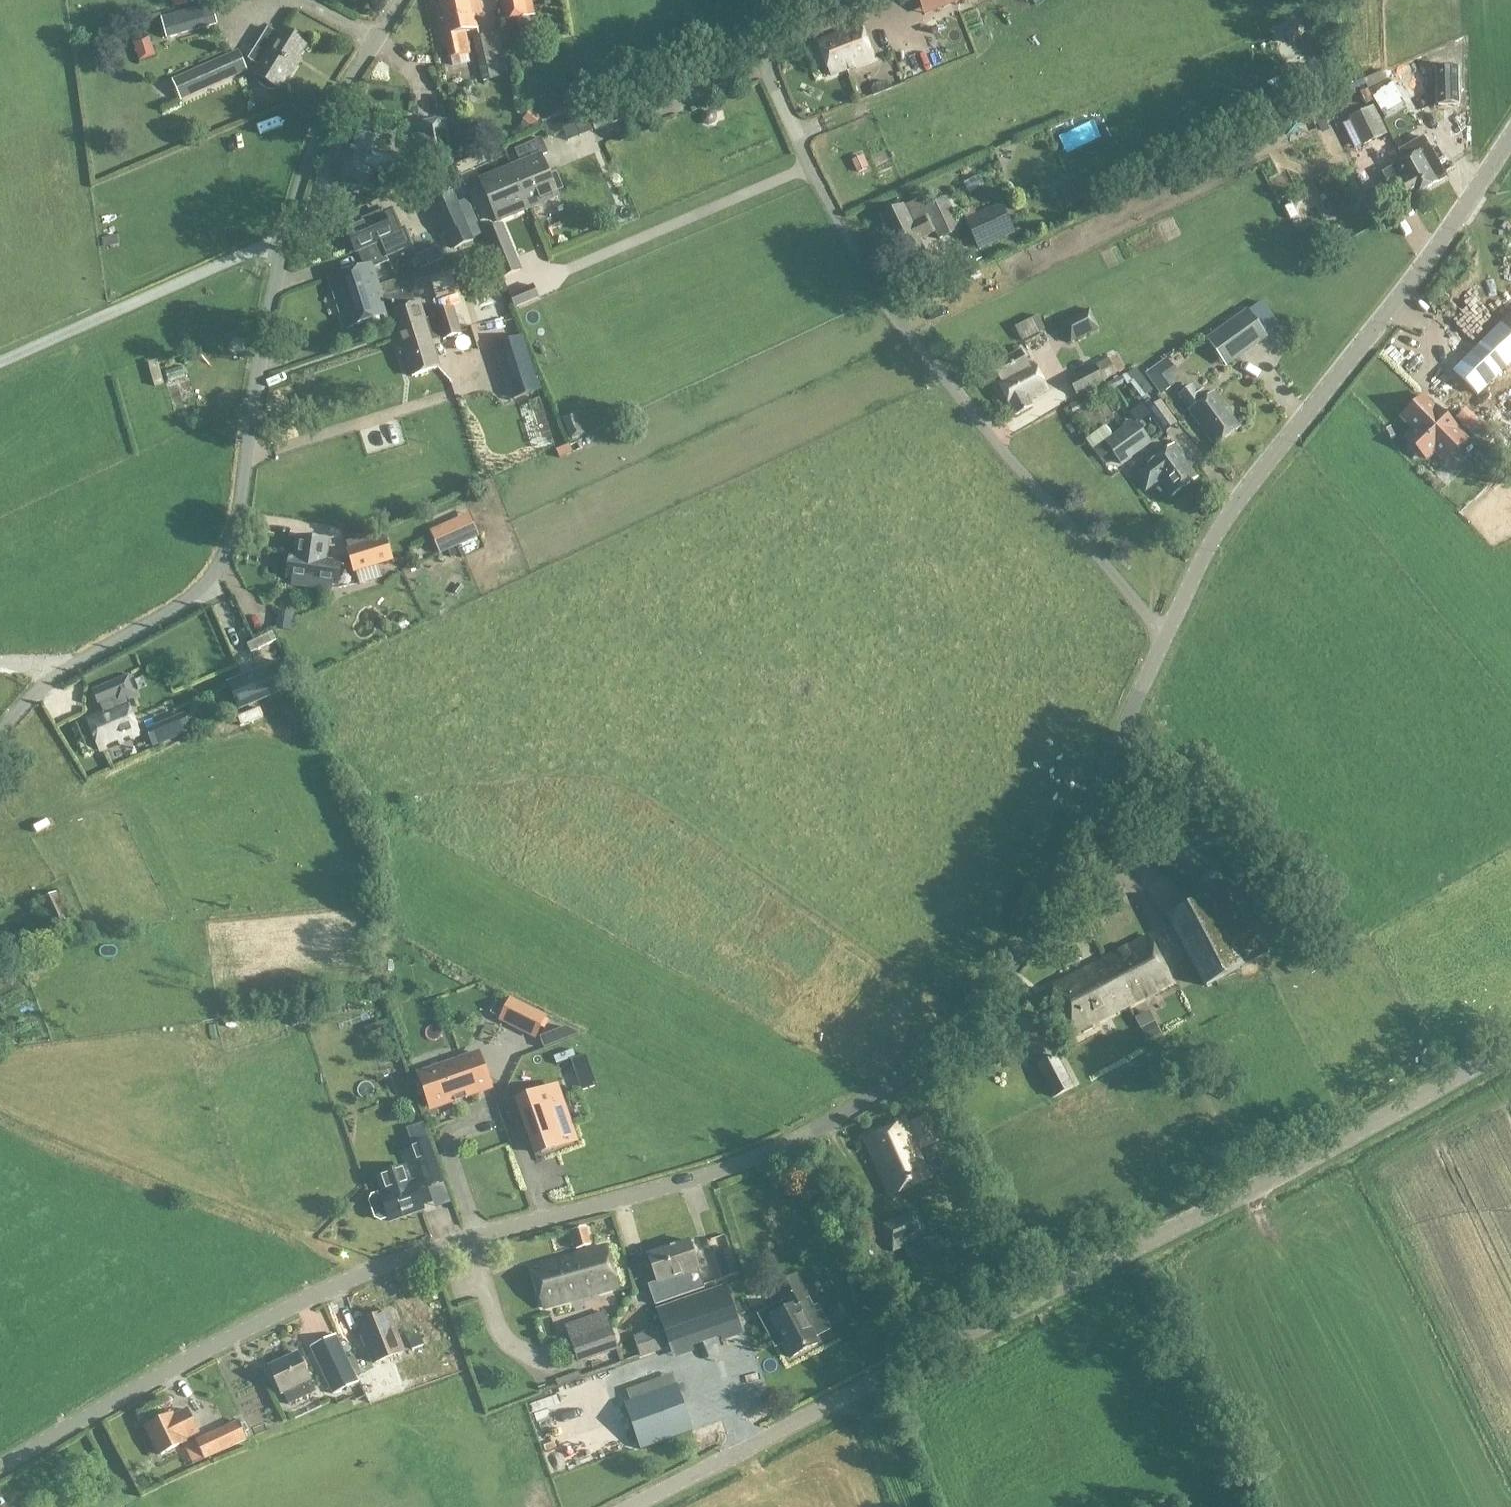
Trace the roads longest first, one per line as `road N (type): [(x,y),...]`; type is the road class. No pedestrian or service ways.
road 1 (unclassified): [(0,1468),(313,1295),(409,1257),(692,1180),(789,1146),(865,1104),(978,1010),(1038,922),(1167,634)]
road 2 (unclassified): [(634,1506),(1244,1195),(1510,1045)]
road 3 (unclassified): [(0,734),(67,668),(190,599),(228,547),(260,352),(300,187),(316,141),(402,0)]
road 4 (unclassified): [(1167,634),(994,443),(886,302),(821,187),(758,46)]
road 5 (unclassified): [(1167,634),(1210,552),(1510,138)]

